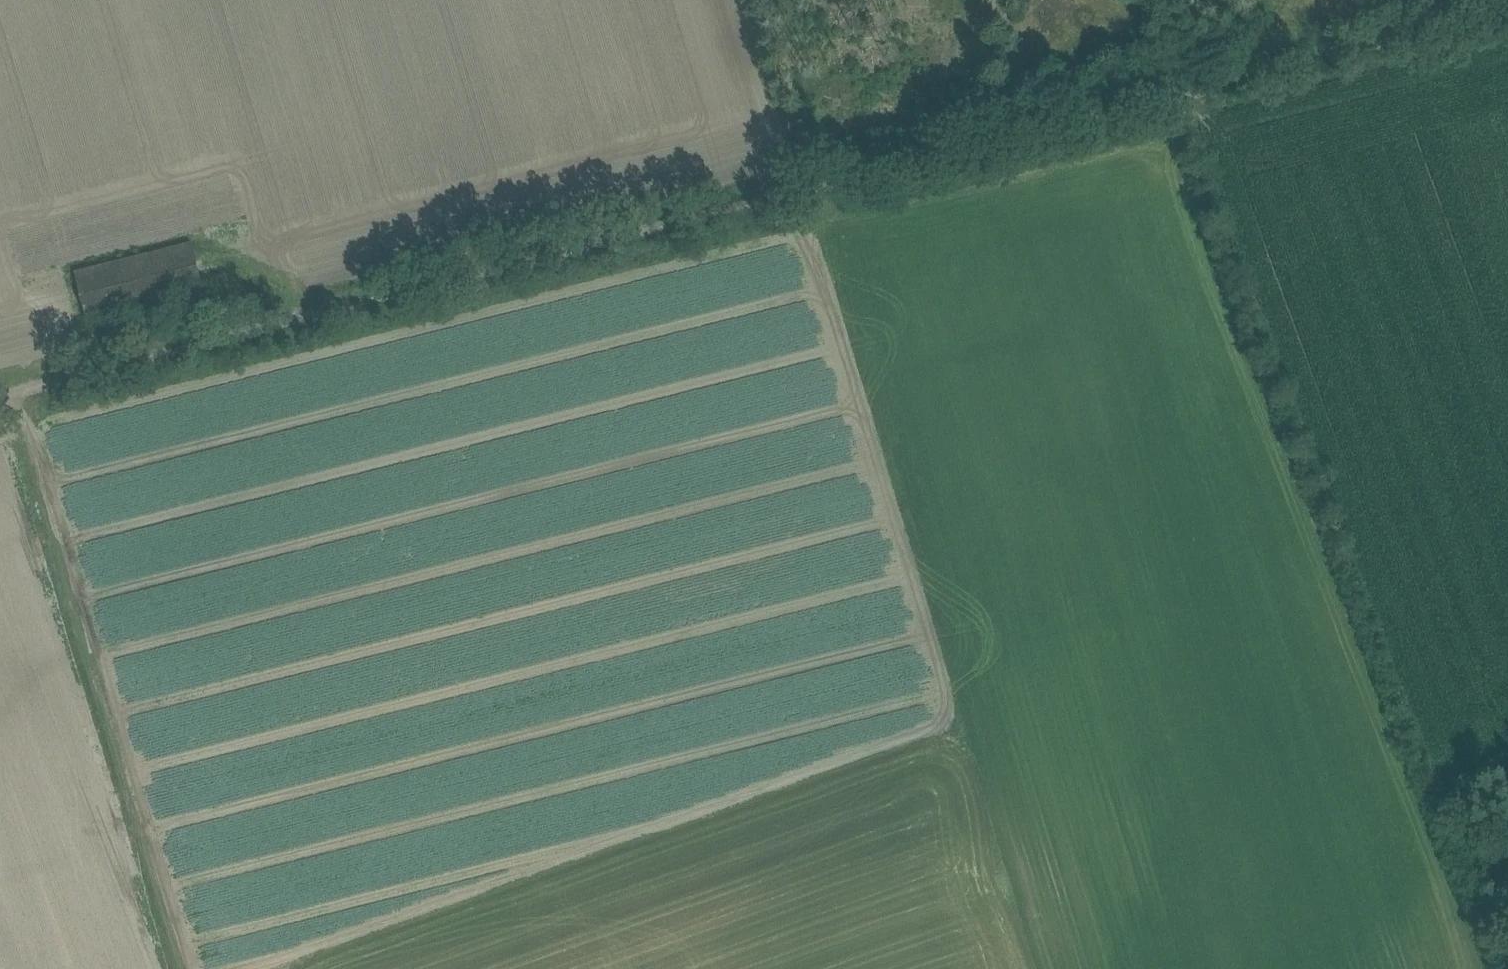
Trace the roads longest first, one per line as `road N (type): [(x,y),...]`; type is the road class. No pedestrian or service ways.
road 1 (track): [(0,397),(1499,0)]
road 2 (track): [(31,389),(186,968)]

